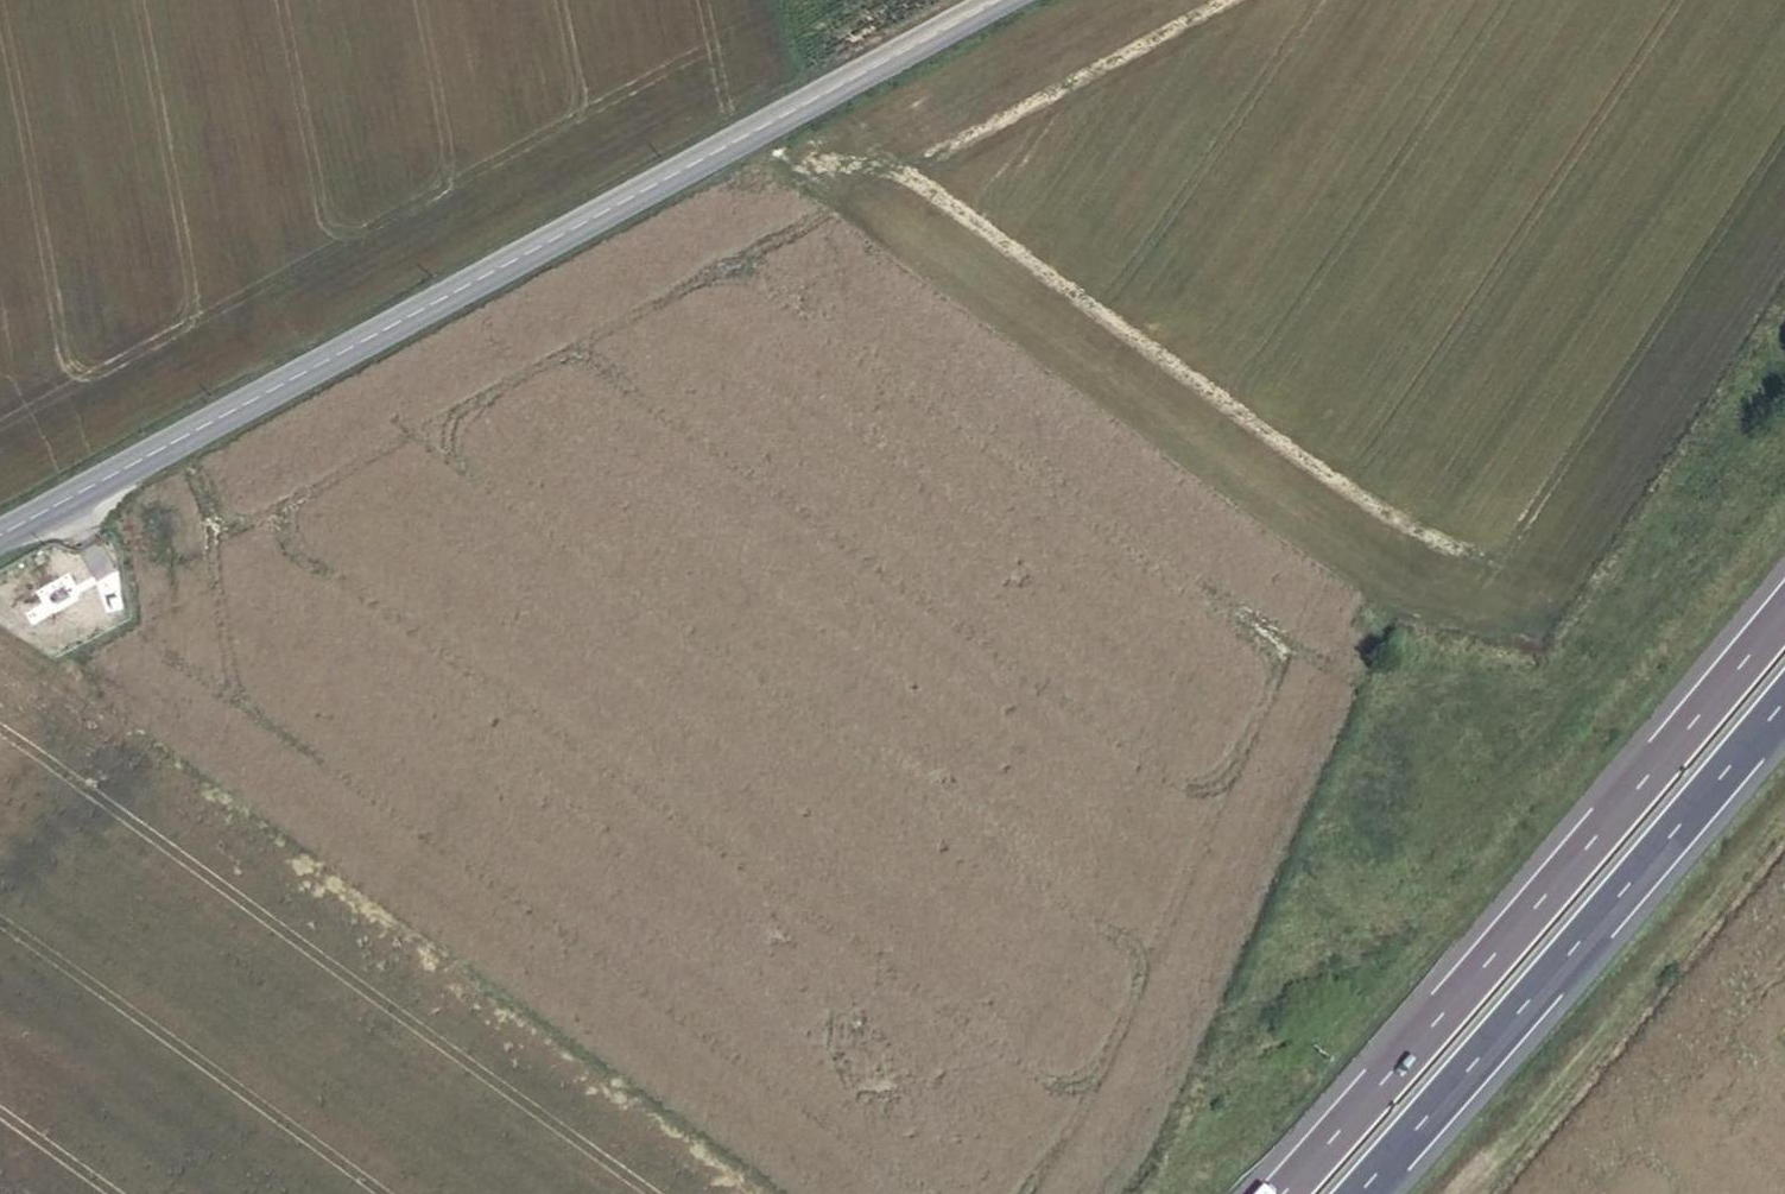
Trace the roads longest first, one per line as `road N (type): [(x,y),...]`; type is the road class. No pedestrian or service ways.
road 1 (secondary): [(0,533),(999,0)]
road 2 (motorway): [(1784,590),(1269,1193)]
road 3 (motorway): [(1362,1193),(1784,707)]

